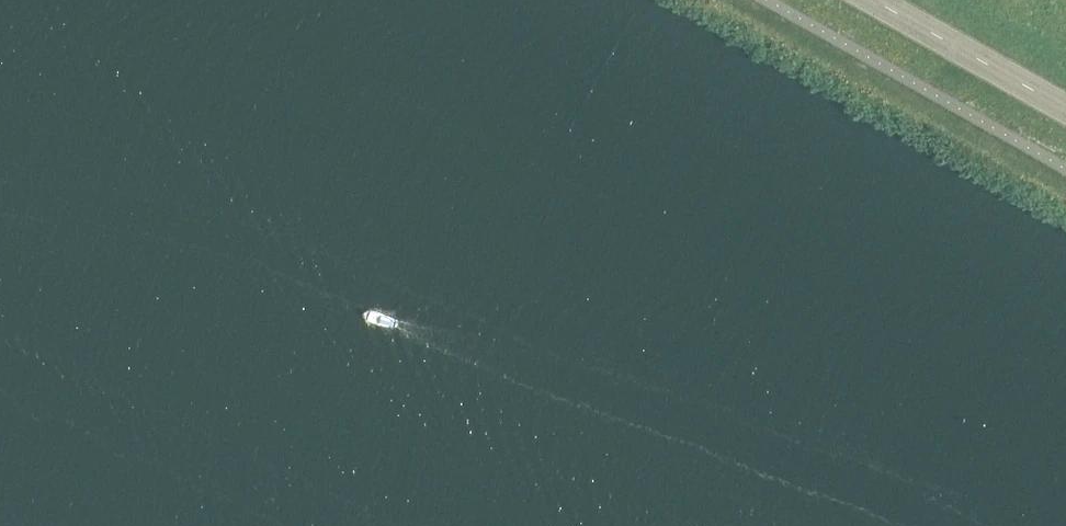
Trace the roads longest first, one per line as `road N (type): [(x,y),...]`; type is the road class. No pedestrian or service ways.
road 1 (tertiary): [(1065,114),(868,0)]

